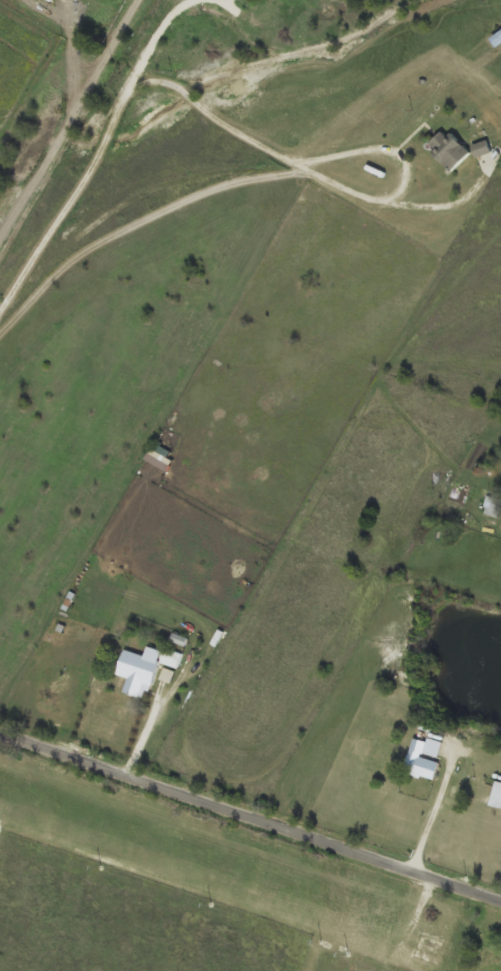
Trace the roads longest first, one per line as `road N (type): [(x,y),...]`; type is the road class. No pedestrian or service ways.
road 1 (residential): [(0,736),(500,906)]

